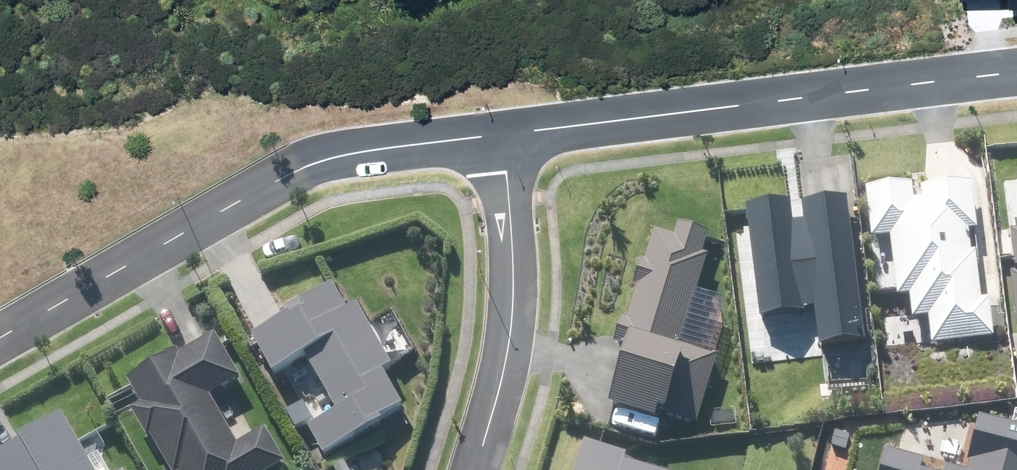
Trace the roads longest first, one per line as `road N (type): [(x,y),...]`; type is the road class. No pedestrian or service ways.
road 1 (residential): [(0,340),(267,186),(334,158),(503,136)]
road 2 (residential): [(503,136),(1016,73)]
road 3 (residential): [(503,136),(512,367),(481,469)]

